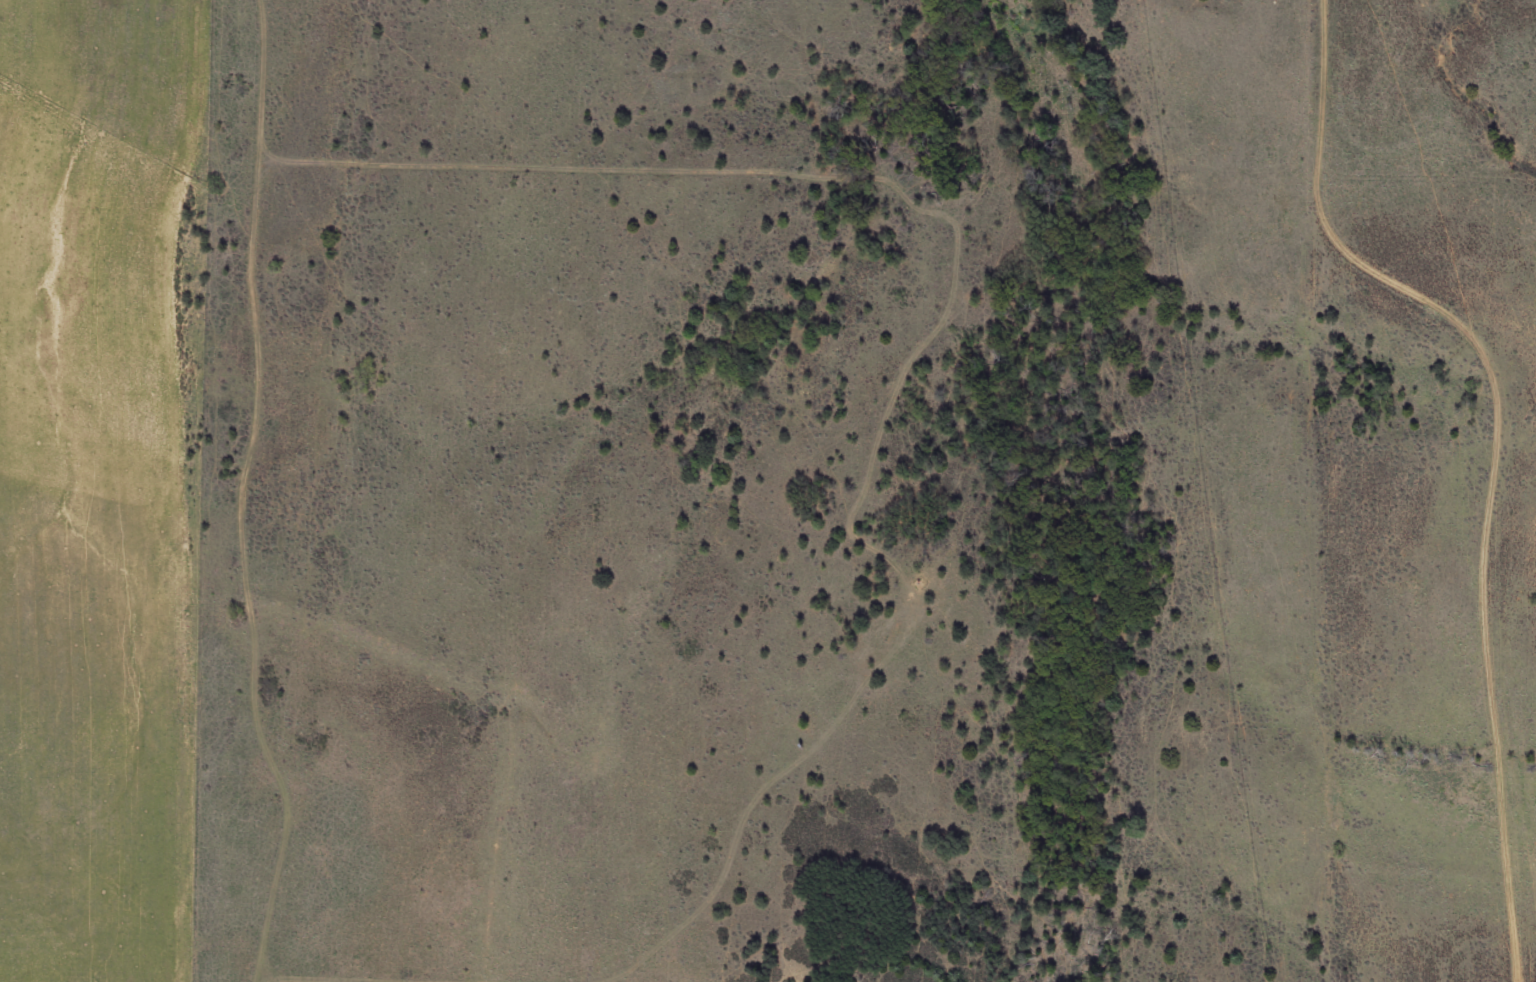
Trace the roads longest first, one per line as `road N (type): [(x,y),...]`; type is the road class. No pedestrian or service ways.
road 1 (residential): [(1277,981),(1315,398),(1213,269),(1198,218),(1230,0)]

